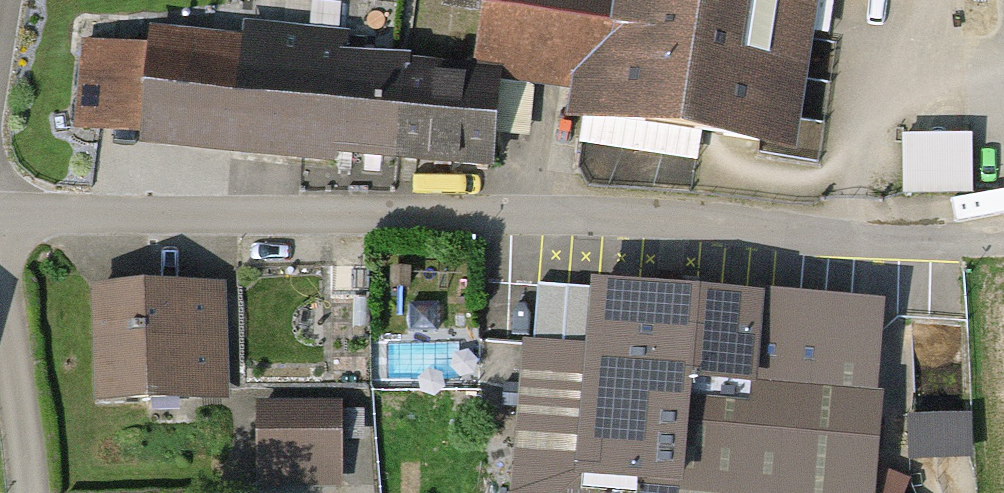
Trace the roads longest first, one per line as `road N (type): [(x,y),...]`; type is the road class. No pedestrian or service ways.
road 1 (residential): [(970,224),(601,213),(0,217)]
road 2 (track): [(29,492),(14,361),(0,319)]

